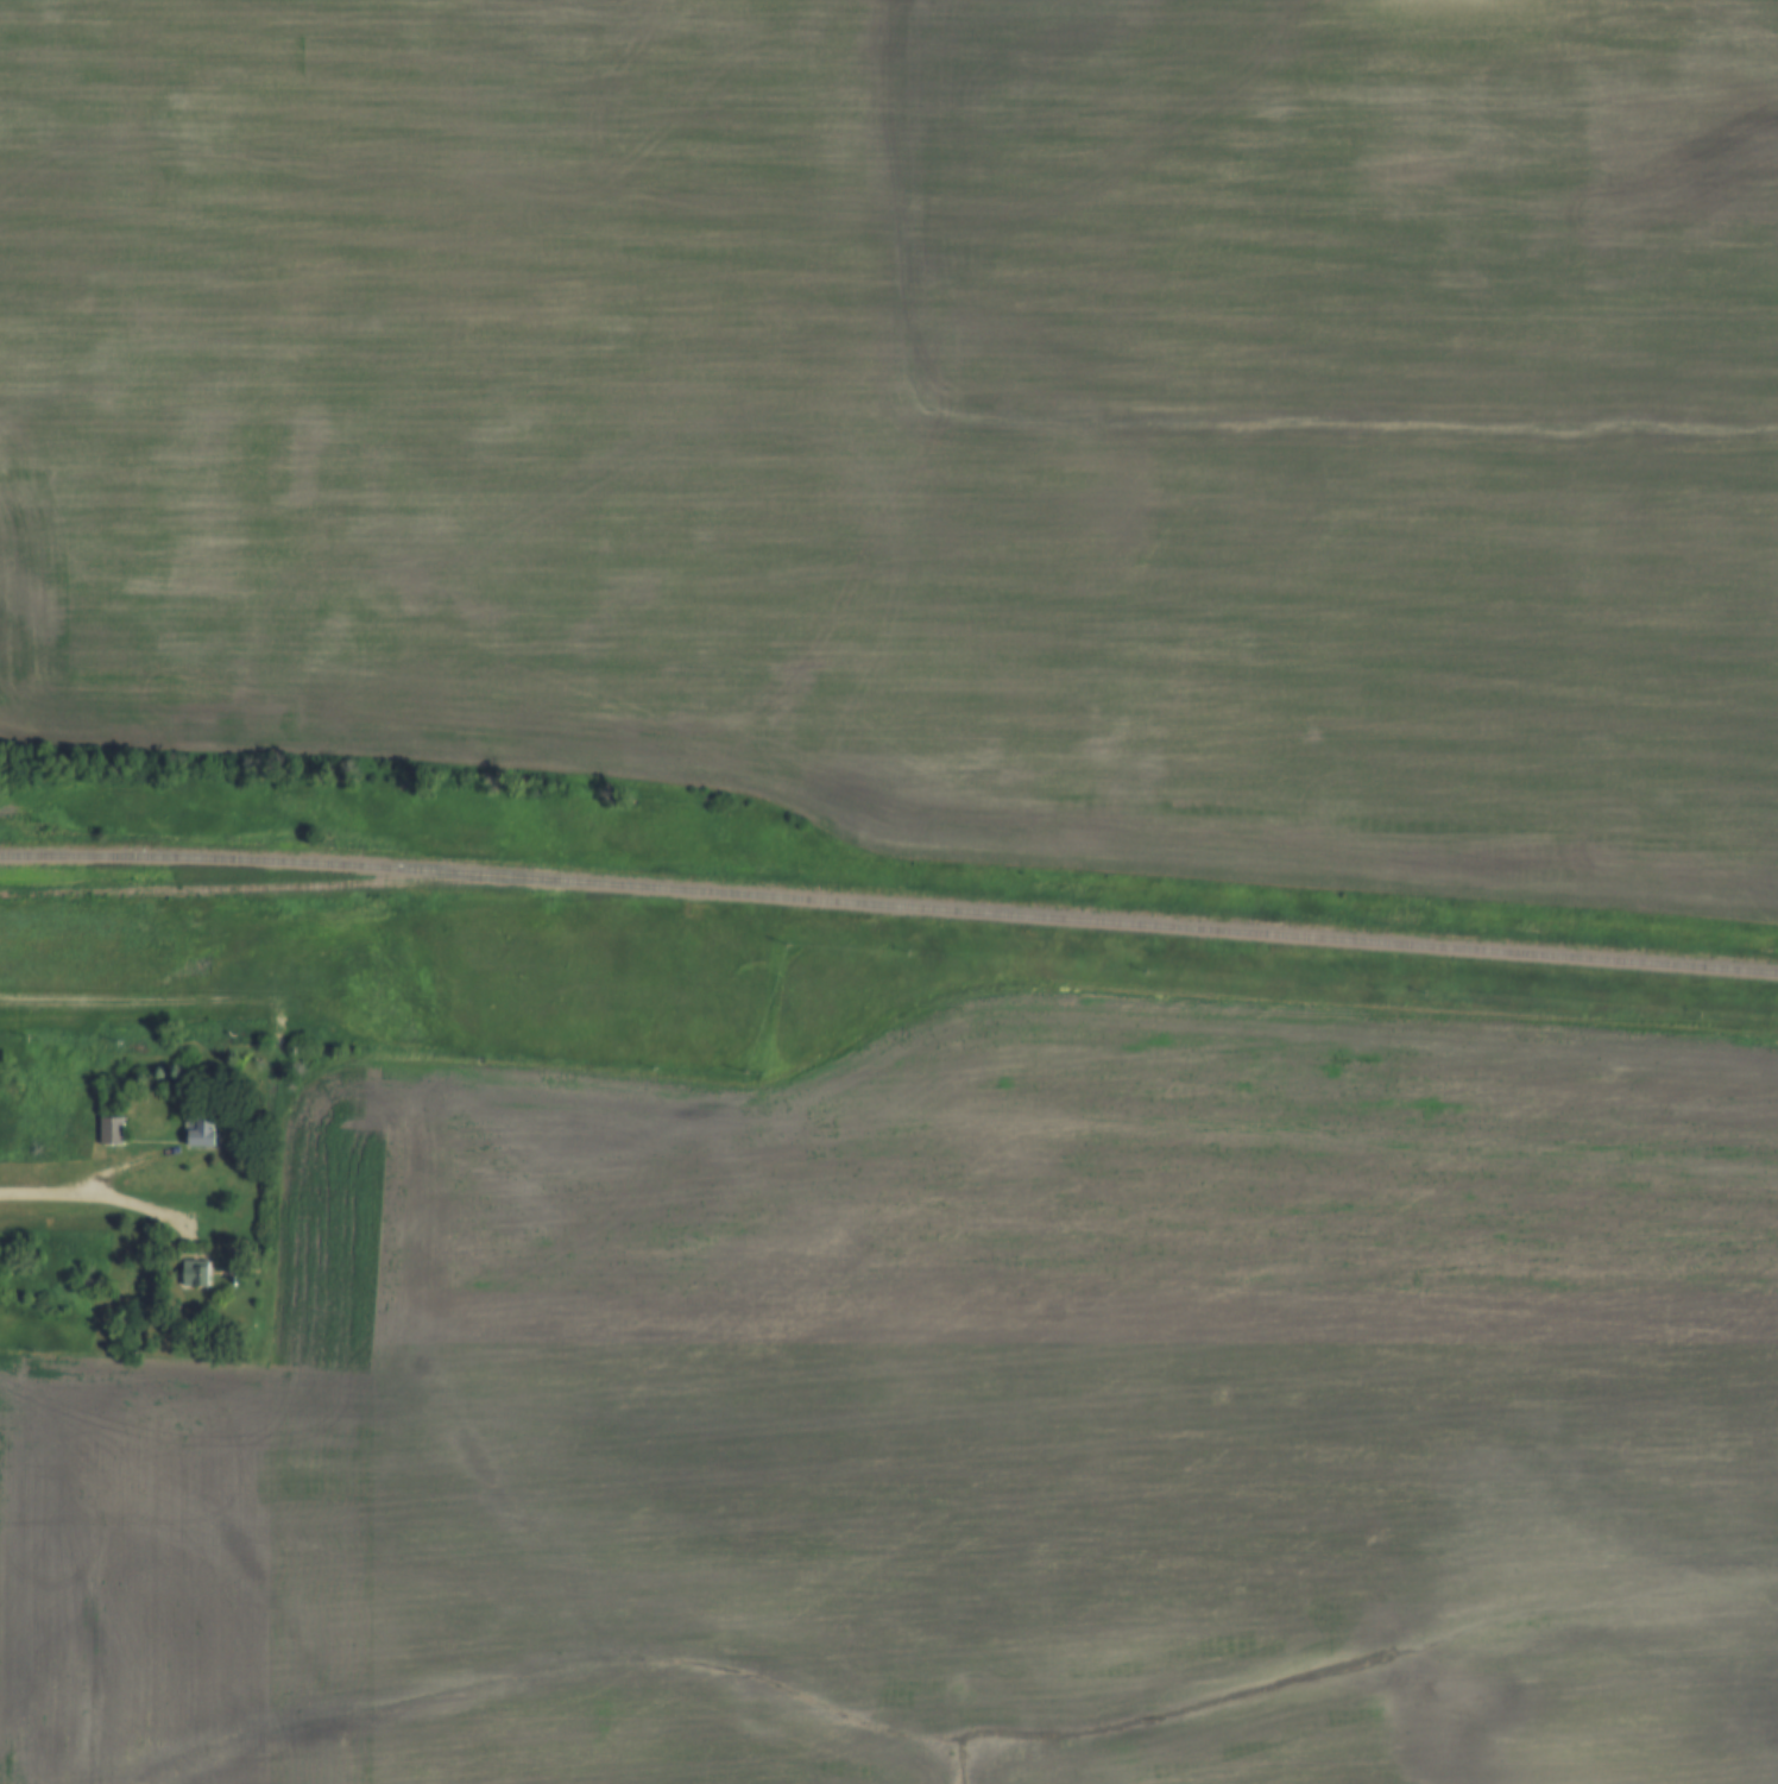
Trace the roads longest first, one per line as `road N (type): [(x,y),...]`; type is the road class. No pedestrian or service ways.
road 1 (track): [(0,1003),(195,1003)]

